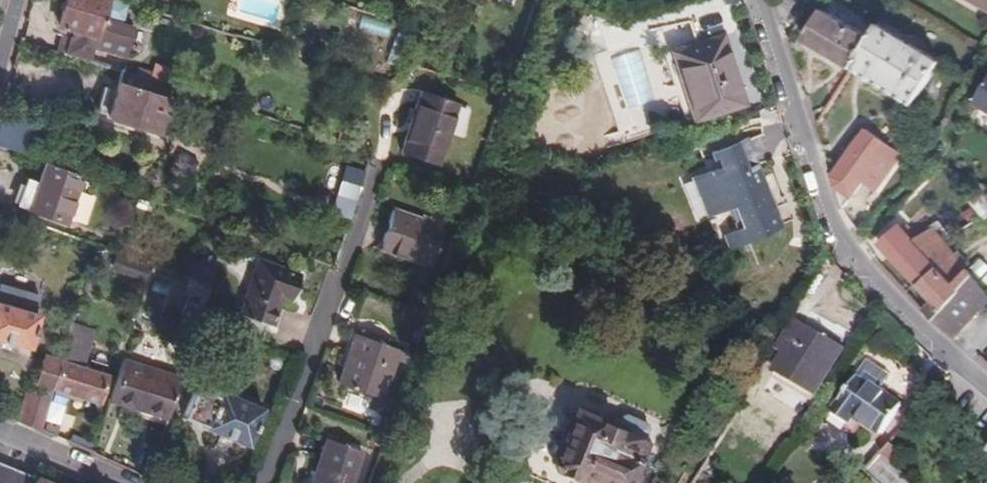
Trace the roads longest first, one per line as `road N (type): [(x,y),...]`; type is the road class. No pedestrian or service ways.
road 1 (residential): [(762,0),(835,225),(878,283),(986,388)]
road 2 (residential): [(117,482),(0,432)]

